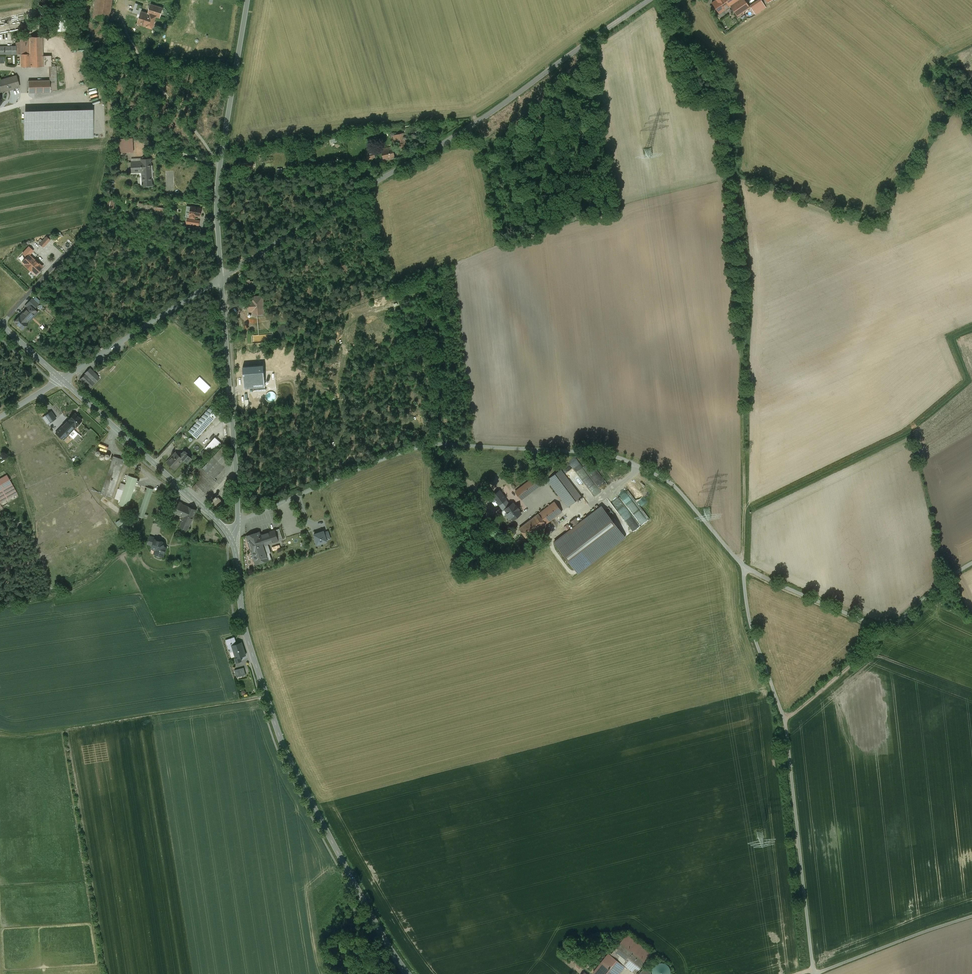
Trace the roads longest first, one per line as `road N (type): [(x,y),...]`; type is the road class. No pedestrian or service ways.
road 1 (track): [(742,566),(745,339),(728,108),(711,55),(673,0)]
road 2 (unclassified): [(238,521),(427,446),(589,452),(675,487),(742,566)]
road 3 (unclassified): [(650,0),(468,126),(221,277)]
road 4 (tertiary): [(408,973),(280,737),(248,641),(229,536)]
road 5 (unclassified): [(742,566),(750,626),(784,721),(813,973)]
road 6 (tertiary): [(221,277),(217,188),(248,0)]
road 7 (unclassified): [(742,566),(889,630),(971,565)]
road 8 (tertiary): [(238,521),(221,277)]
road 9 (tertiary): [(229,536),(61,379)]
road 10 (unclassified): [(221,277),(61,379)]
road 11 (track): [(889,630),(784,721)]

